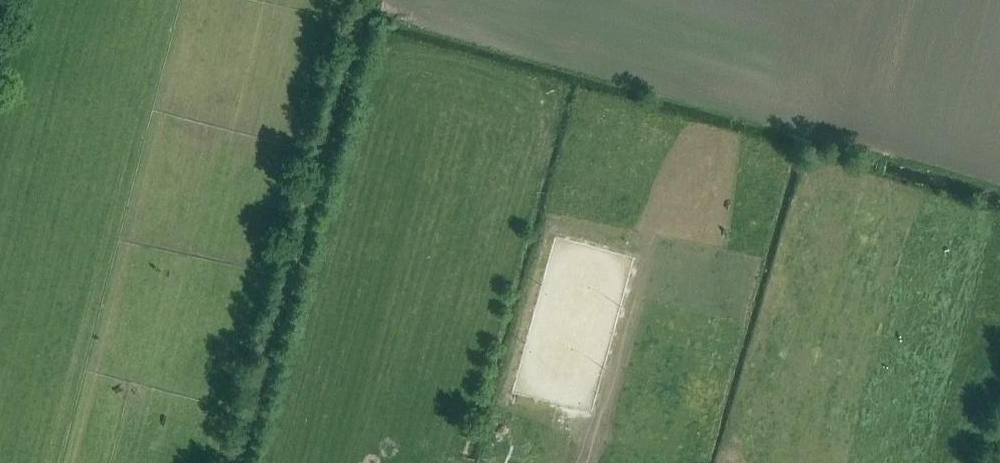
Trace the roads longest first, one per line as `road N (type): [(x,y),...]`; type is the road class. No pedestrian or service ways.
road 1 (track): [(242,462),(369,0)]

